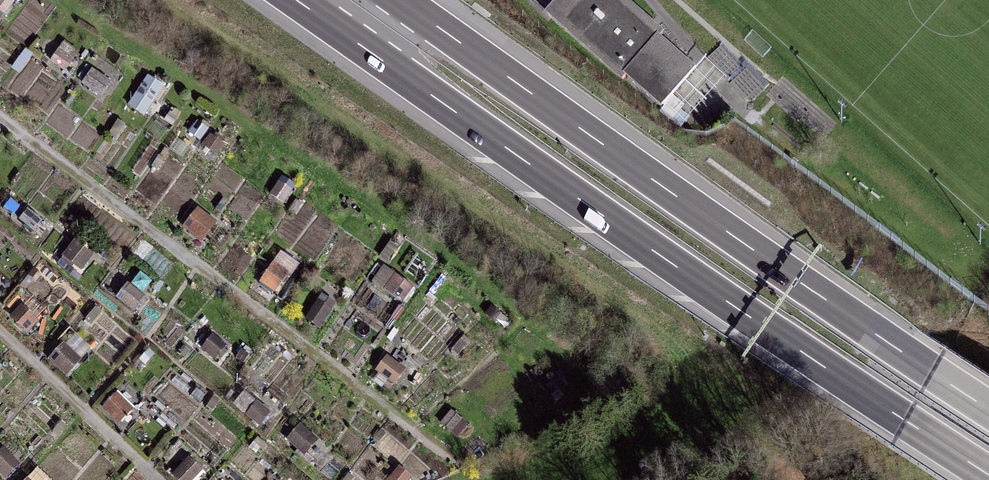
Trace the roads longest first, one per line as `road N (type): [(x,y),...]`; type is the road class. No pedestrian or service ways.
road 1 (motorway): [(296,0),(988,475)]
road 2 (motorway): [(988,410),(401,0)]

